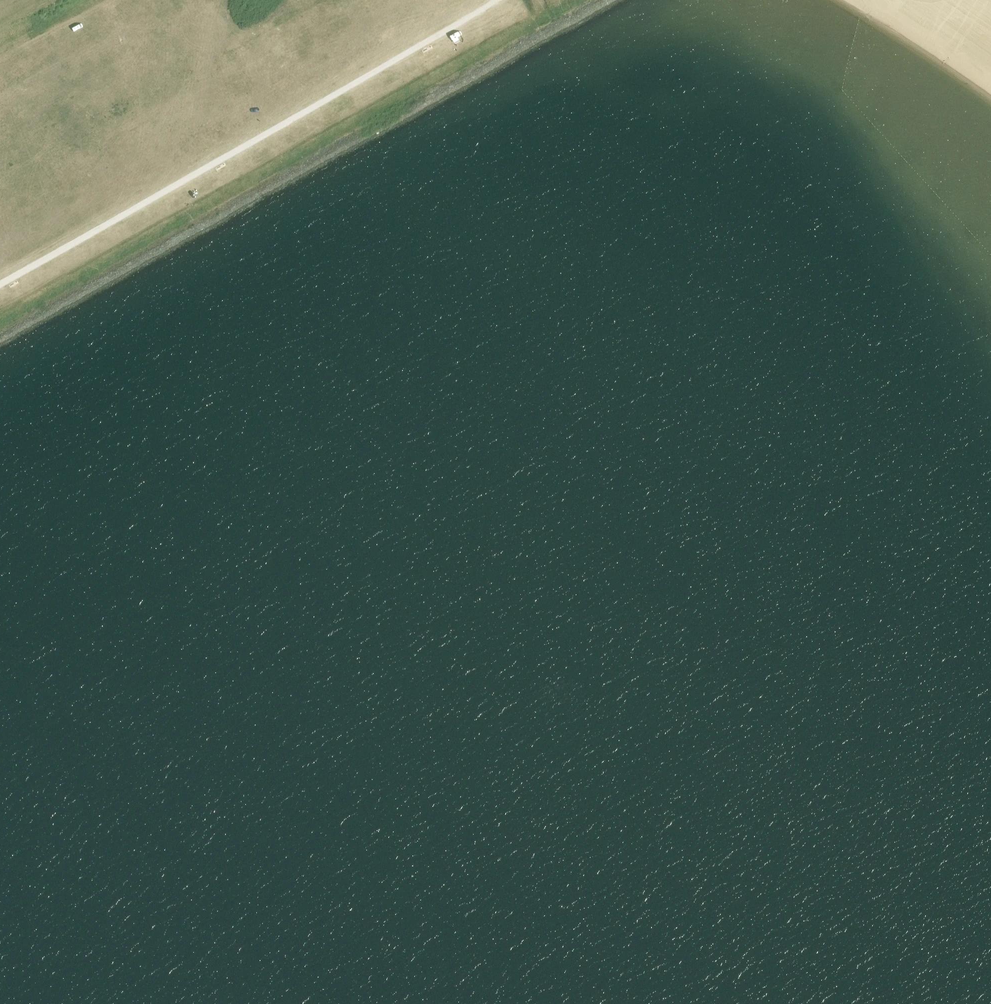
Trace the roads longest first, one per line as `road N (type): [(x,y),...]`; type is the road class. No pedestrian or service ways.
road 1 (track): [(495,0),(0,285)]

